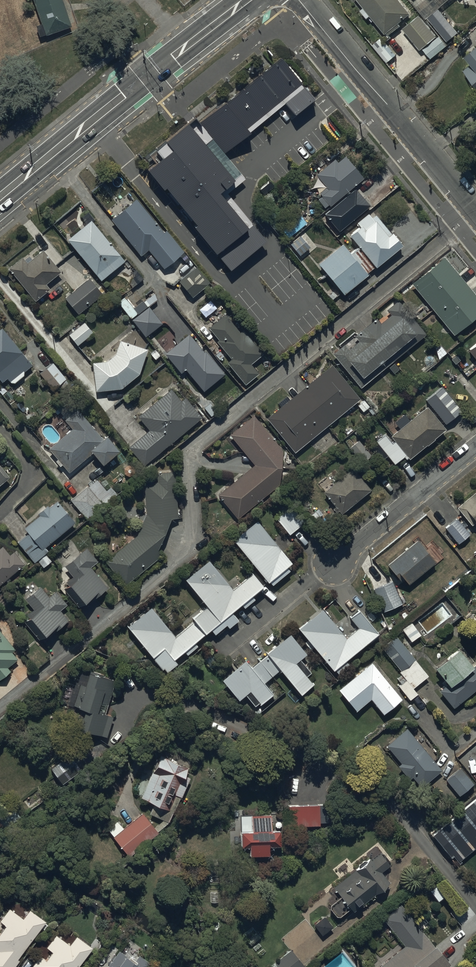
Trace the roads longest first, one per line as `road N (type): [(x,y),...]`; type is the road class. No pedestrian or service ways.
road 1 (residential): [(475,210),(195,446),(188,461),(192,543),(181,560),(0,707)]
road 2 (residential): [(197,705),(328,772),(414,834),(475,905)]
road 3 (secondary): [(0,198),(247,0)]
road 4 (unclassified): [(303,0),(475,210)]
road 5 (residential): [(475,447),(334,564)]

